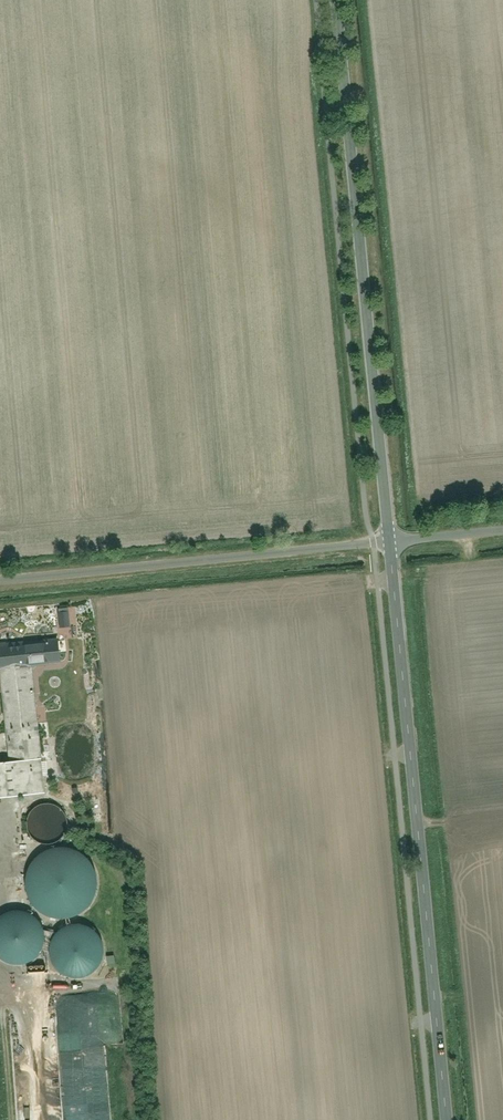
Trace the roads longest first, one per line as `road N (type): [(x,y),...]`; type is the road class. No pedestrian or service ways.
road 1 (tertiary): [(391,541),(448,1119)]
road 2 (tertiary): [(339,0),(391,541)]
road 3 (unclassified): [(0,579),(391,541)]

